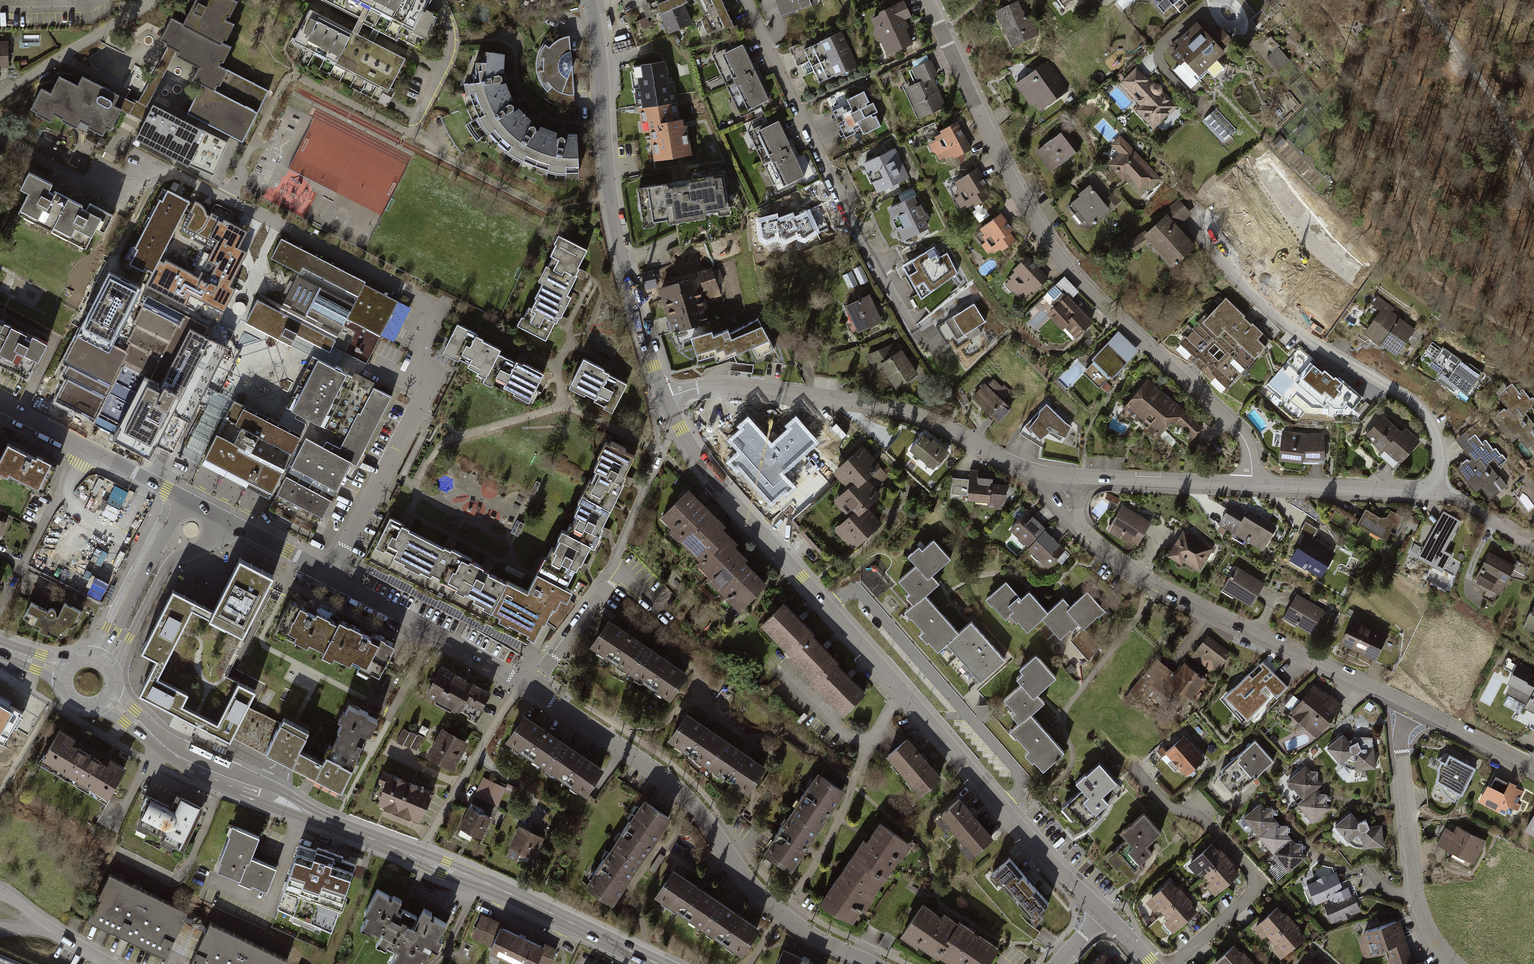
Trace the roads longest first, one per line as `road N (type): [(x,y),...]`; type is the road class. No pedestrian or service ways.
road 1 (residential): [(1103,912),(1046,858),(715,482),(665,399)]
road 2 (residential): [(1251,485),(1242,433),(1043,234),(927,0)]
road 3 (residential): [(330,576),(417,408),(425,300),(228,199)]
road 4 (residential): [(524,684),(675,783),(782,916),(869,963)]
road 5 (residential): [(1069,476),(1070,508),(1130,567),(1410,709)]
road 6 (residential): [(665,399),(712,385),(874,403),(949,427),(1023,467),(1069,476)]
road 7 (residential): [(228,199),(284,83),(296,75),(412,133),(451,46),(439,0)]
road 8 (residential): [(665,399),(610,198),(591,6)]
road 9 (residential): [(1435,495),(1440,447),(1427,413),(1300,332),(1189,233)]
road 10 (secondary): [(108,698),(206,770),(419,857)]
road 11 (residential): [(744,0),(887,285)]
road 12 (residential): [(228,199),(147,157),(125,195),(0,136)]
road 13 (residential): [(1410,709),(1398,740),(1407,865),(1421,919),(1456,963)]
road 14 (secondary): [(419,857),(658,963)]
road 15 (residential): [(330,576),(524,684)]
road 16 (track): [(1421,0),(1492,94),(1533,188)]
road 17 (residential): [(185,499),(0,404)]
road 18 (residential): [(524,684),(419,857)]
road 19 (residential): [(113,675),(165,569),(207,545),(228,521)]
road 20 (residential): [(1251,485),(1435,495)]
road 21 (residential): [(1069,476),(1251,485)]
road 22 (residential): [(185,499),(98,658)]
road 23 (residential): [(151,0),(0,98)]
road 24 (residential): [(617,554),(611,584),(554,660),(524,684)]
road 25 (residential): [(1410,709),(1533,771)]

